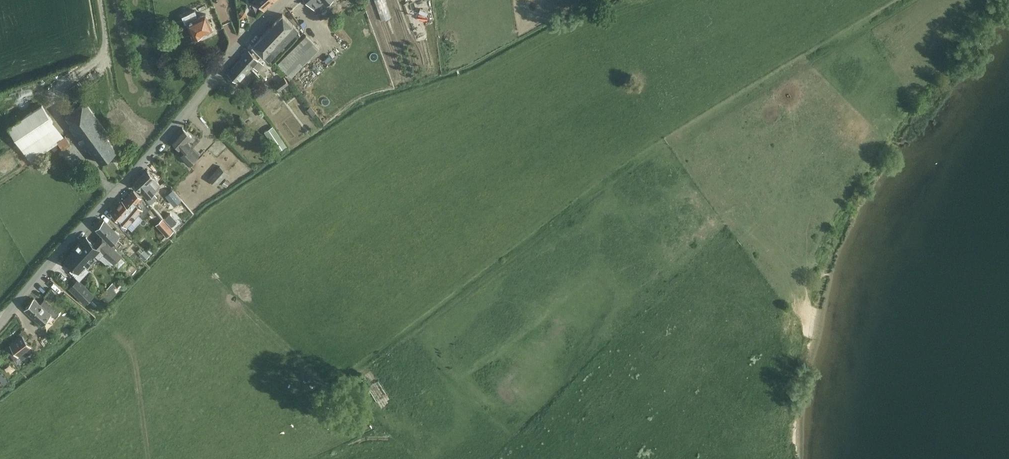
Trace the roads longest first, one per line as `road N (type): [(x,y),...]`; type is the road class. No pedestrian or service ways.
road 1 (tertiary): [(0,324),(285,0)]

